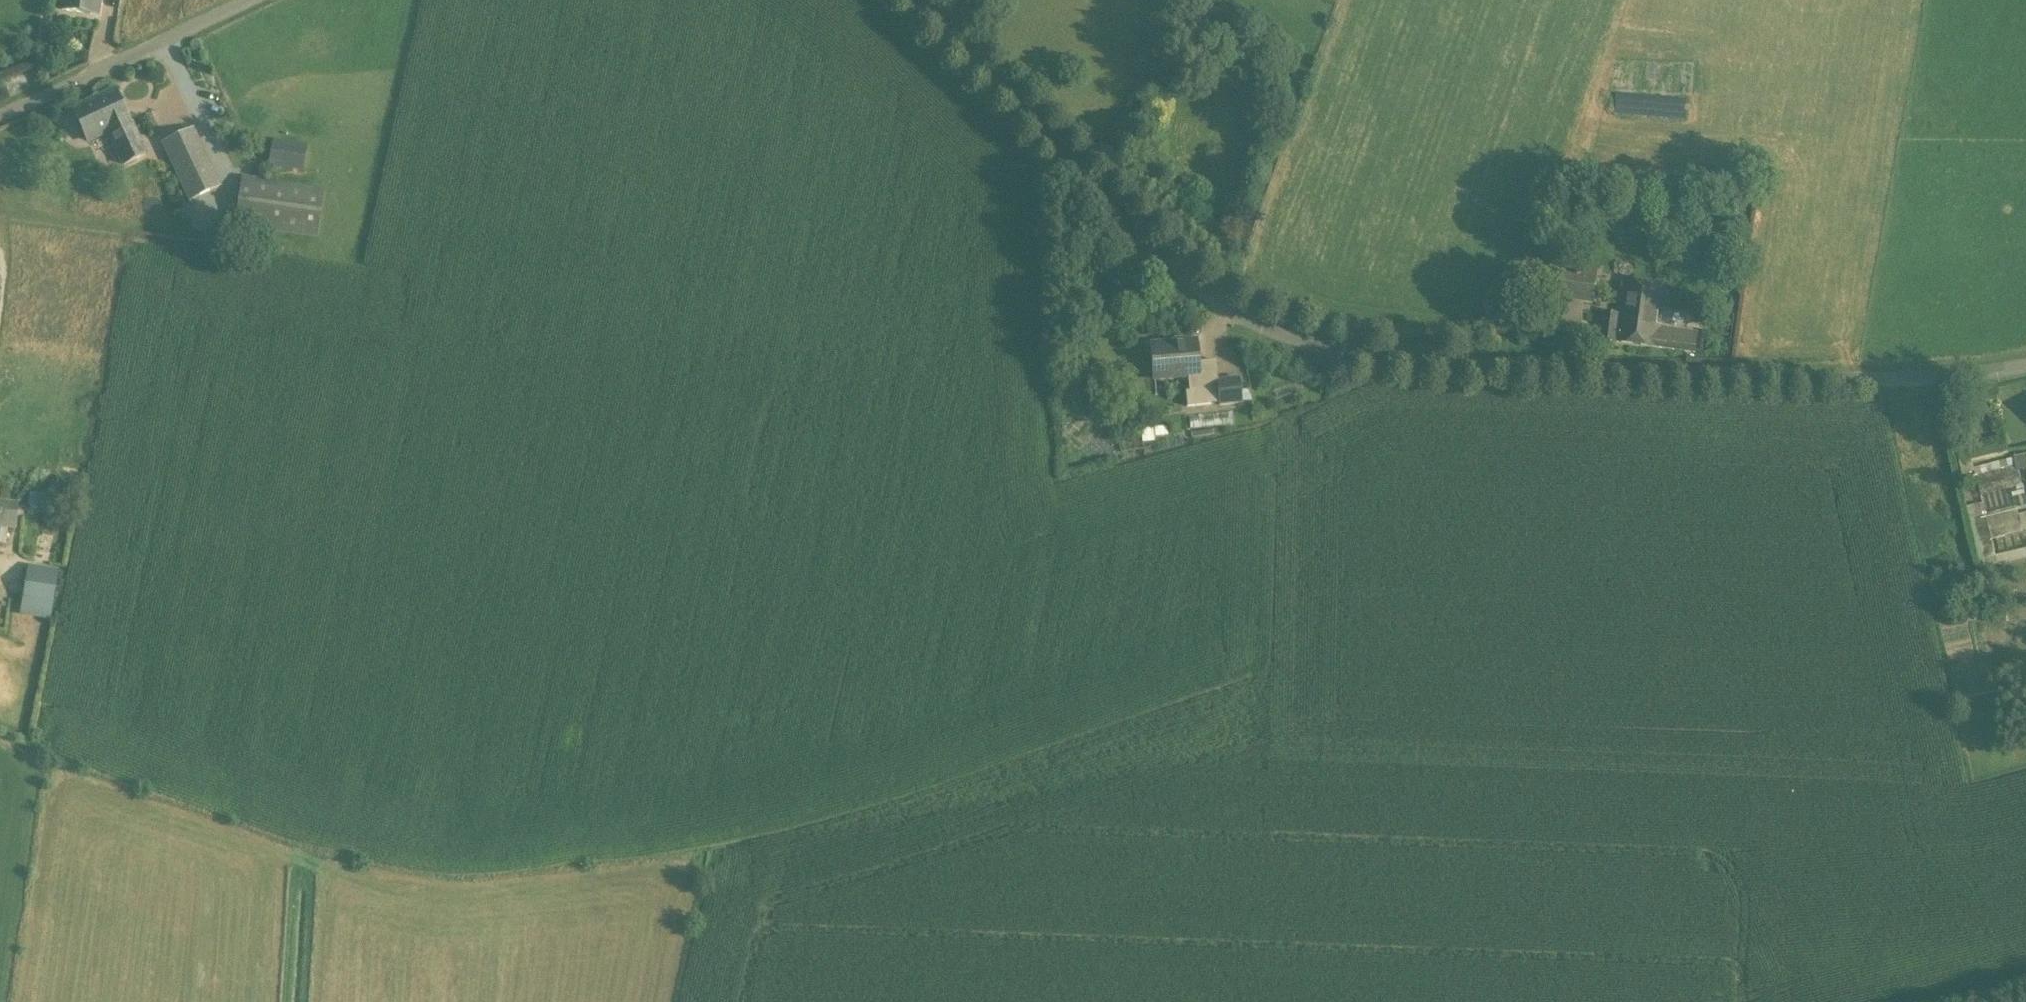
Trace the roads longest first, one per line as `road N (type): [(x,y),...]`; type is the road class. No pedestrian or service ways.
road 1 (unclassified): [(882,0),(1016,118),(1152,254),(1255,329),(1360,359),(1833,379),(1956,377),(2025,365)]
road 2 (unclassified): [(0,114),(253,0)]

